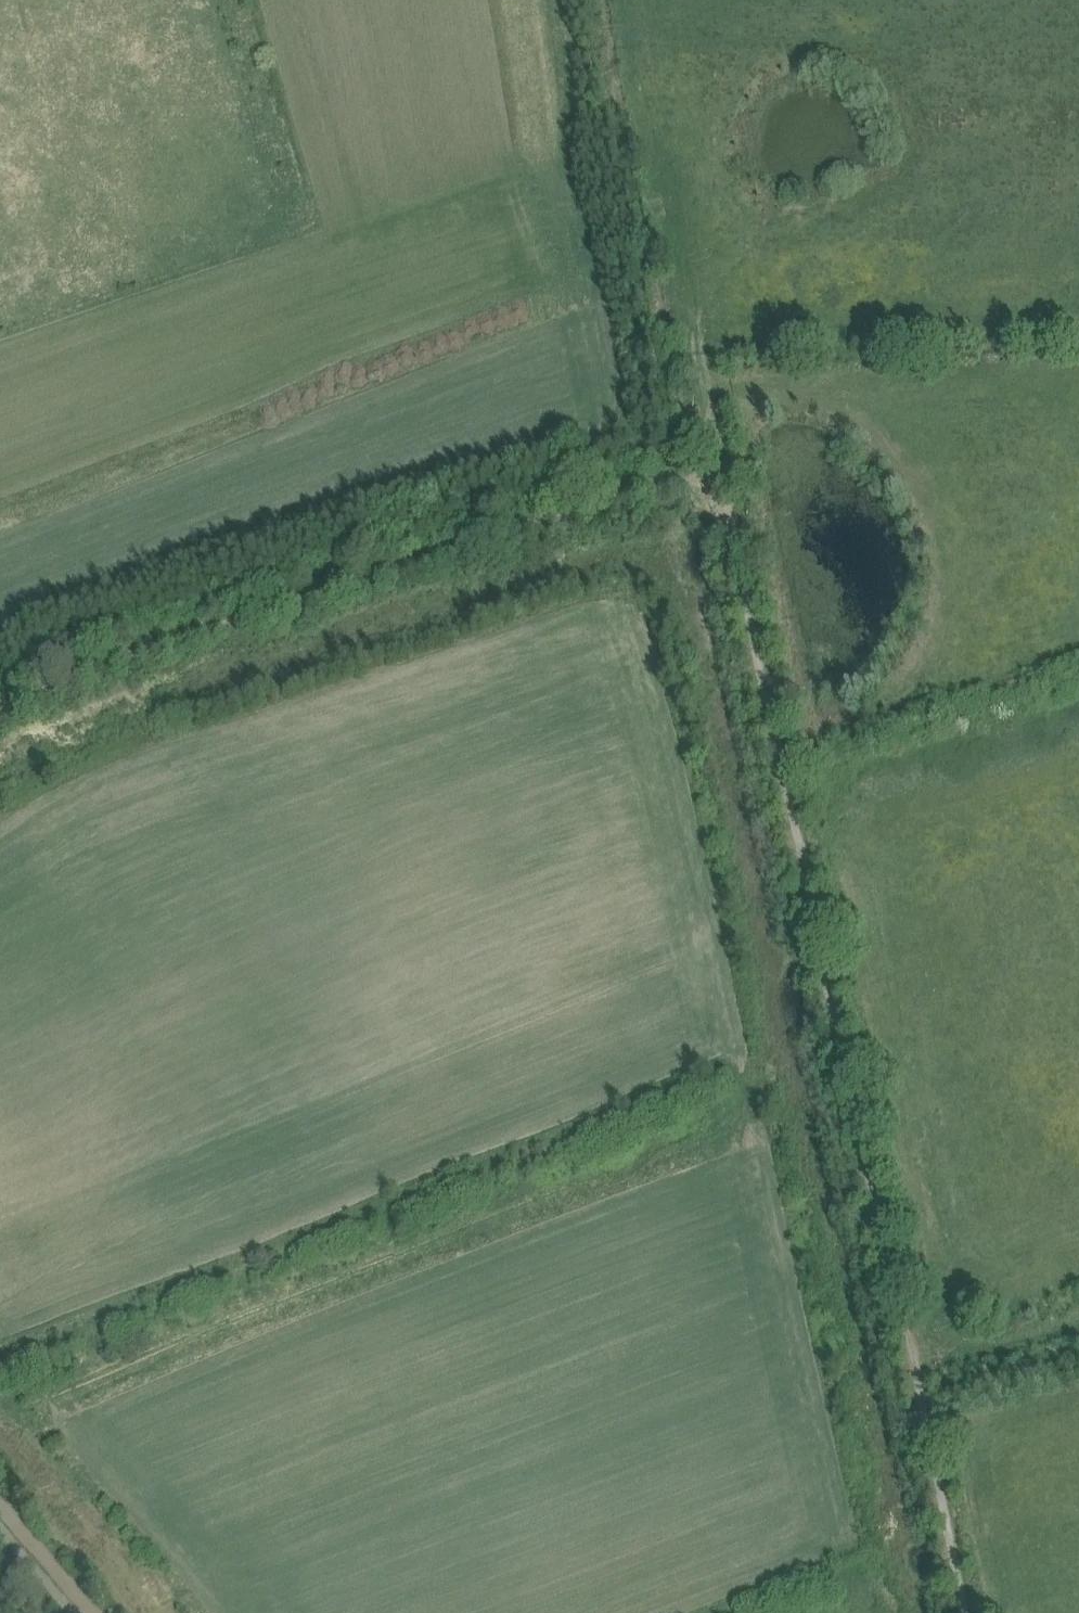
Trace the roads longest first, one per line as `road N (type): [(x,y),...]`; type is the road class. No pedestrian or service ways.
road 1 (track): [(971,1612),(719,473),(39,692),(0,719)]
road 2 (track): [(916,1370),(1078,1328)]
road 3 (track): [(93,1612),(0,1506)]

